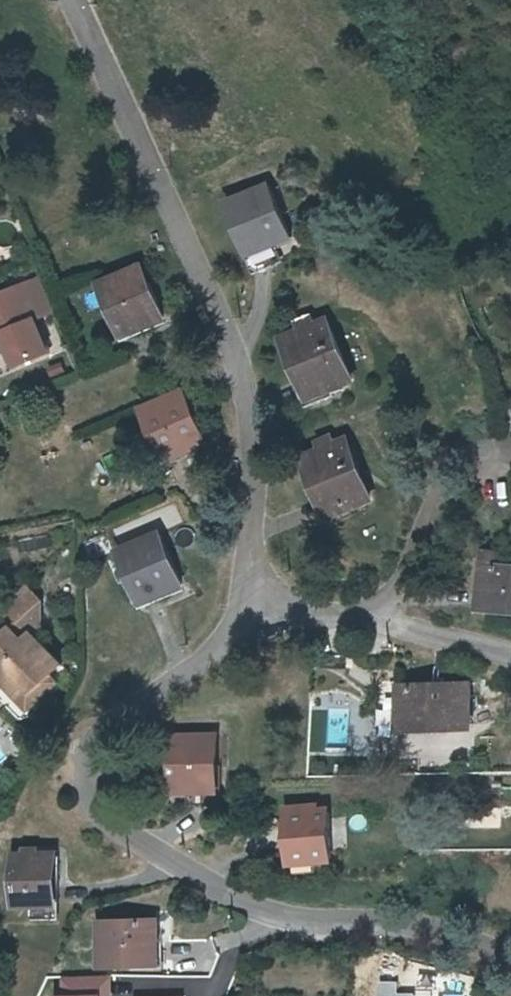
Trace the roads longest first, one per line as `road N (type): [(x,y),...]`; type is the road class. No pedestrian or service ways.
road 1 (residential): [(510,959),(411,924),(280,915),(231,899),(98,812),(87,779),(99,742),(138,701),(216,650),(250,599),(250,443),(220,324),(73,0)]

